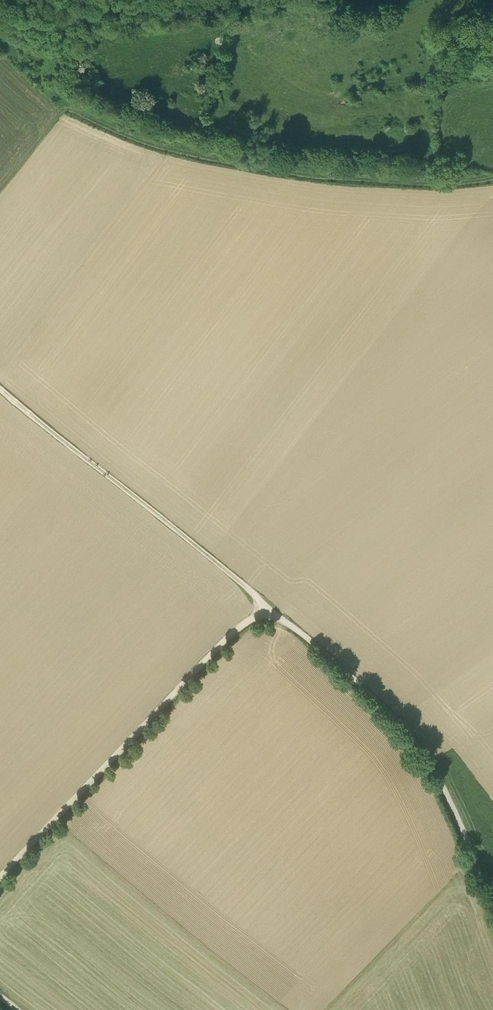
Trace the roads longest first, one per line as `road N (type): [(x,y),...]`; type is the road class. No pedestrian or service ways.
road 1 (unclassified): [(0,877),(231,633),(274,614)]
road 2 (unclassified): [(492,903),(411,736),(274,614)]
road 3 (track): [(0,387),(274,614)]
road 4 (track): [(0,13),(92,19),(302,0)]

